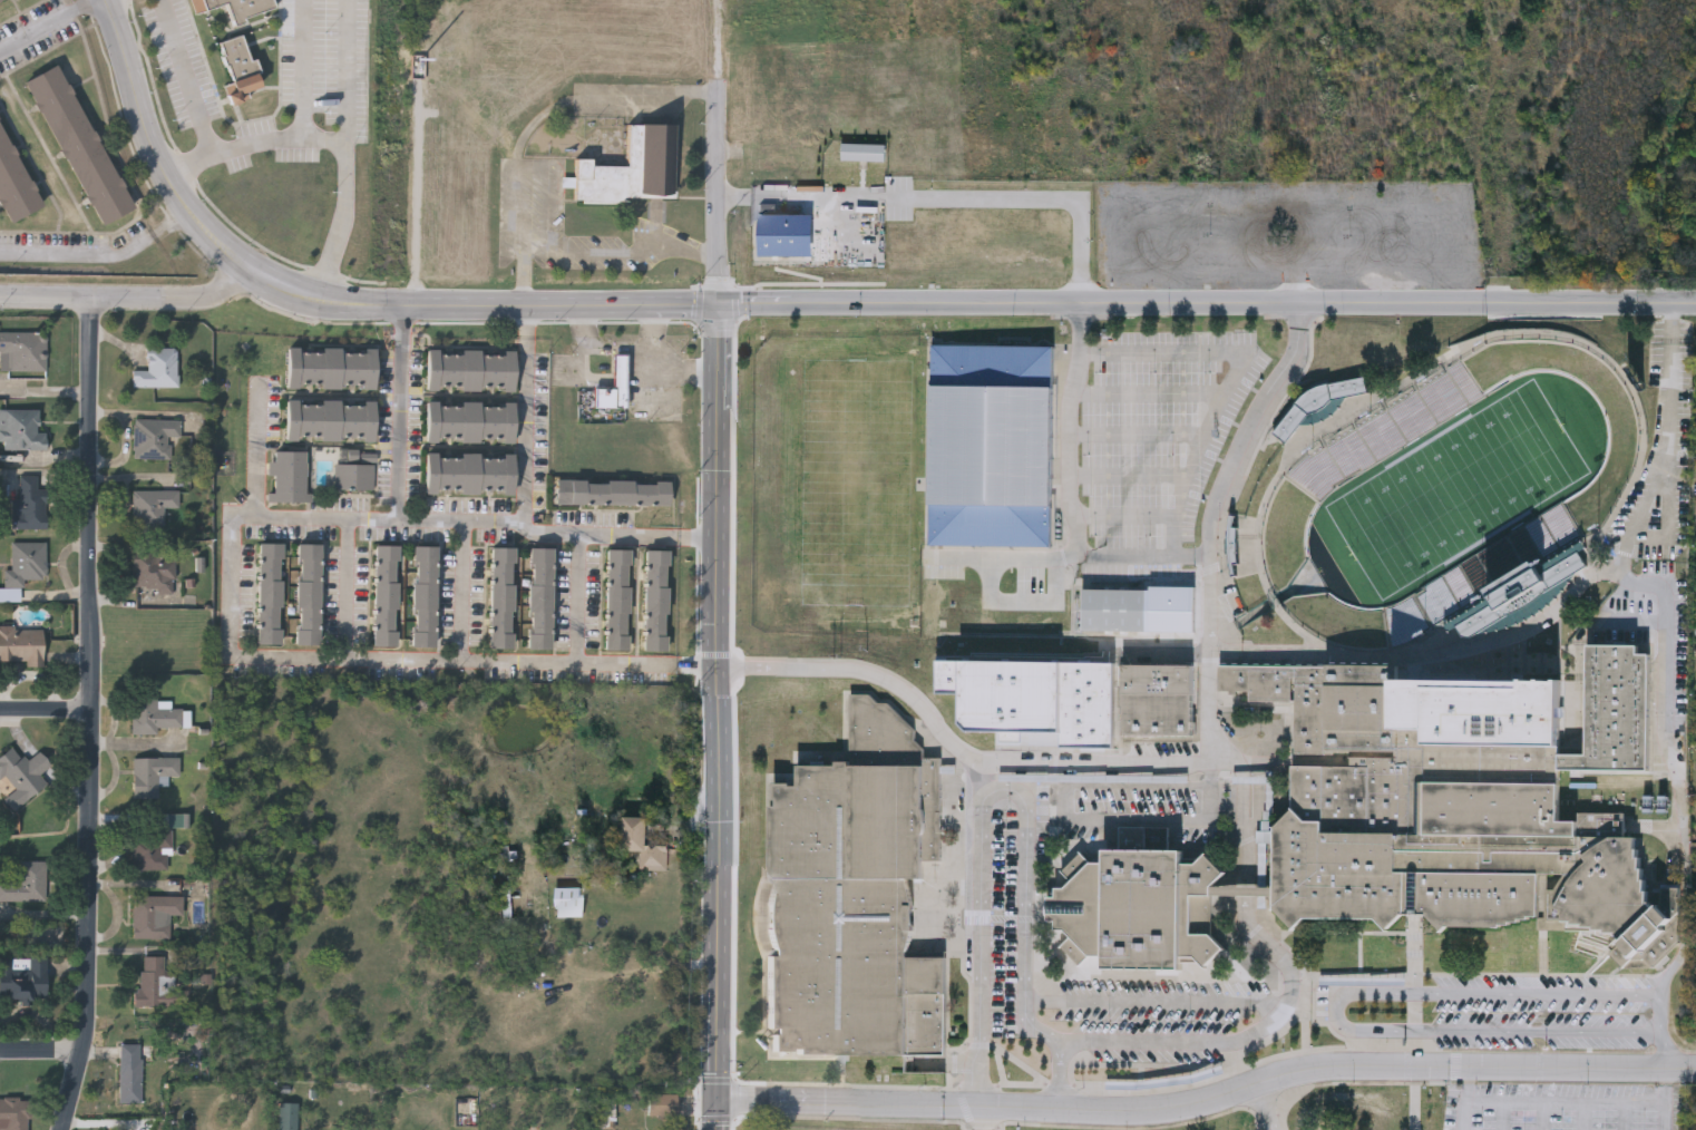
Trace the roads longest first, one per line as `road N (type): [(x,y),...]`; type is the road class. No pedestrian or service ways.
road 1 (residential): [(721,1101),(1166,1111),(1307,1066),(1695,1069)]
road 2 (tertiary): [(721,302),(1695,304)]
road 3 (residential): [(65,1129),(87,1005),(92,295)]
road 4 (tertiary): [(721,302),(721,1129)]
road 5 (tertiary): [(721,302),(386,308),(316,298),(251,270),(167,179),(104,0)]
road 6 (track): [(1508,304),(1478,154),(1493,50),(1482,0)]
road 7 (residential): [(251,270),(217,295),(0,294)]
road 8 (residential): [(722,107),(721,302)]

